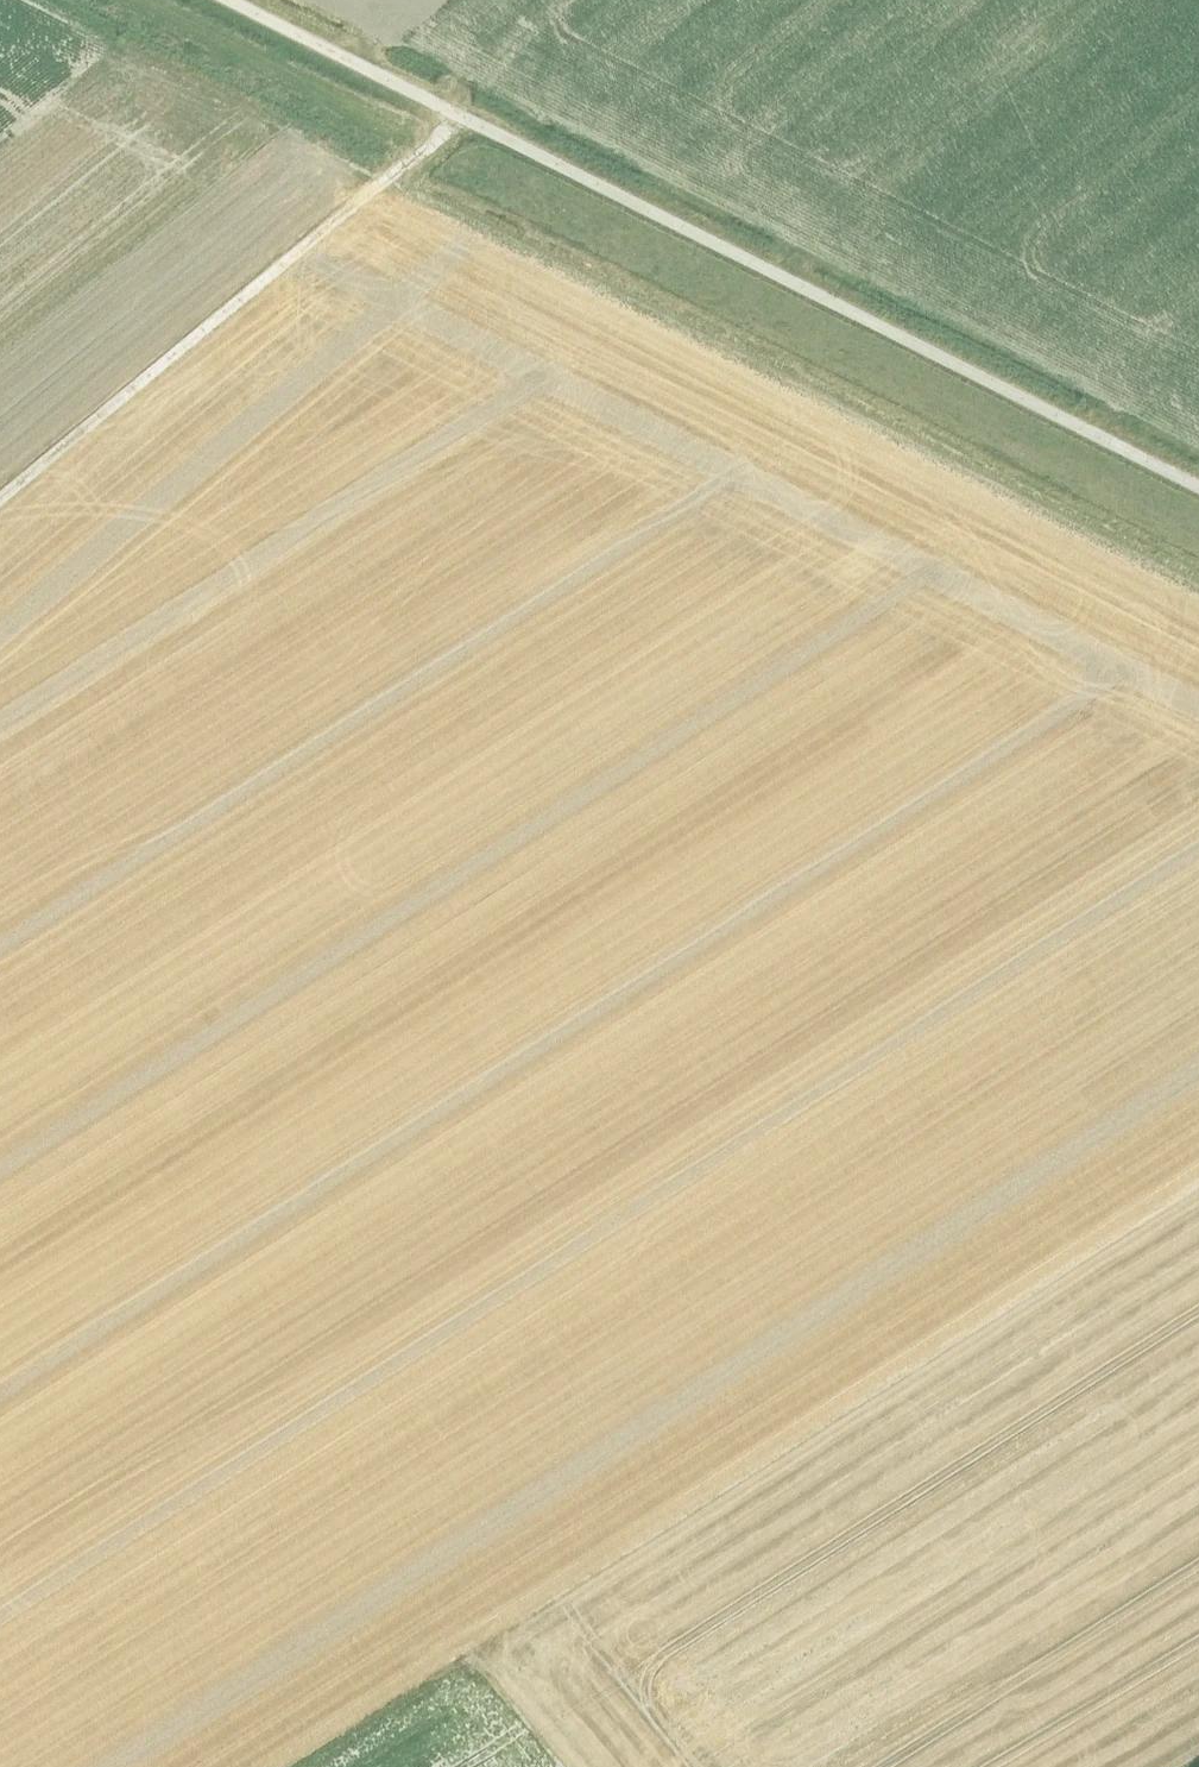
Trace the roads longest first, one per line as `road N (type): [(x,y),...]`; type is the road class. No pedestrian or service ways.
road 1 (unclassified): [(1198,483),(241,0)]
road 2 (track): [(465,113),(0,497)]

